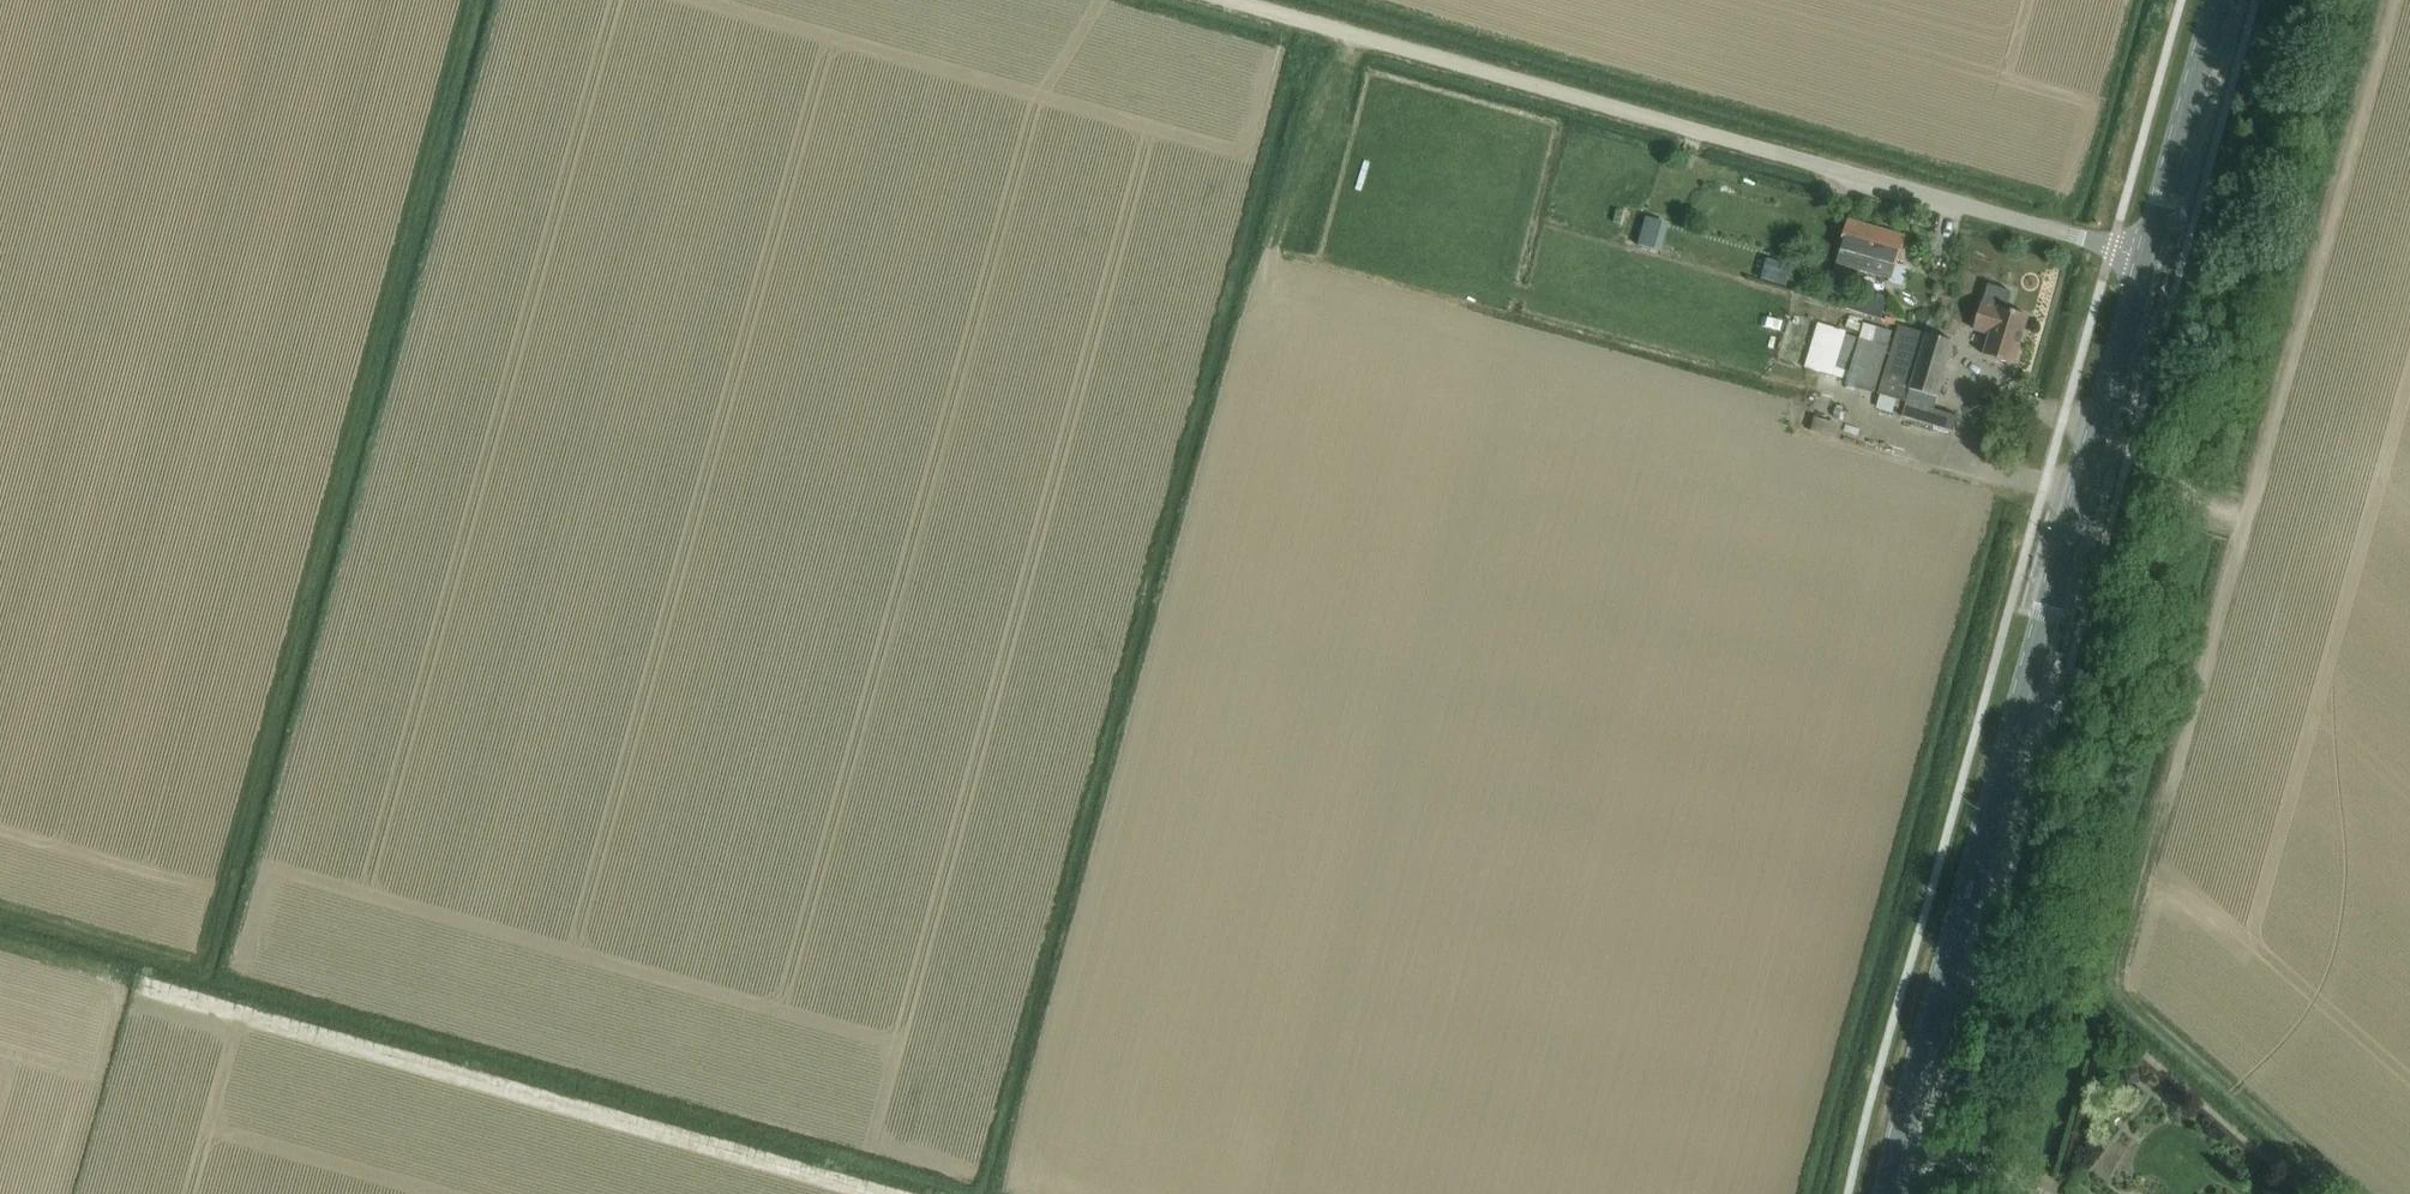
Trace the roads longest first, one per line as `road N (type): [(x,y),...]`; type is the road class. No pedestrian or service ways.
road 1 (secondary): [(1883,1193),(2147,256)]
road 2 (unclassified): [(2147,256),(1258,0)]
road 3 (secondary): [(2147,256),(2219,0)]

